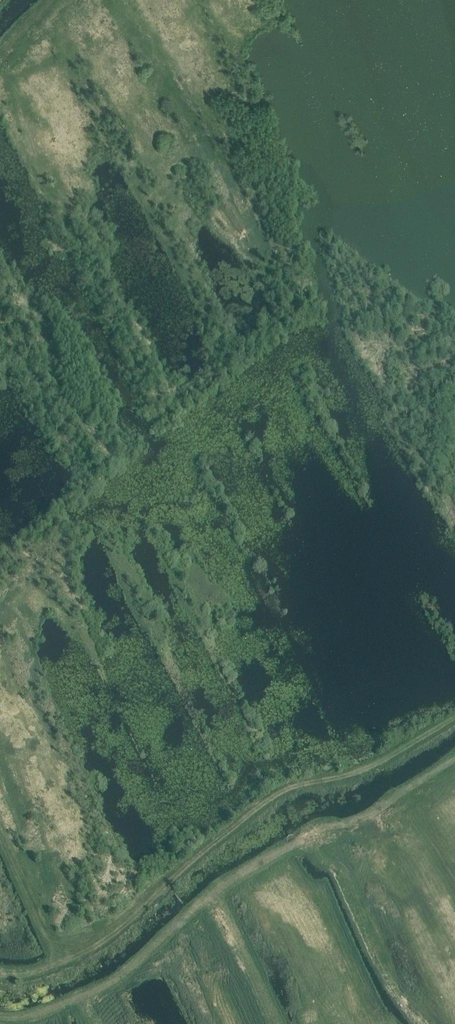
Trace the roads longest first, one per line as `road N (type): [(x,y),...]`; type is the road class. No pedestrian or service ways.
road 1 (track): [(454,716),(352,772),(287,786),(110,932),(67,961),(0,975)]
road 2 (track): [(0,1020),(36,1016),(116,985),(217,892),(319,829),(375,812),(454,760)]

